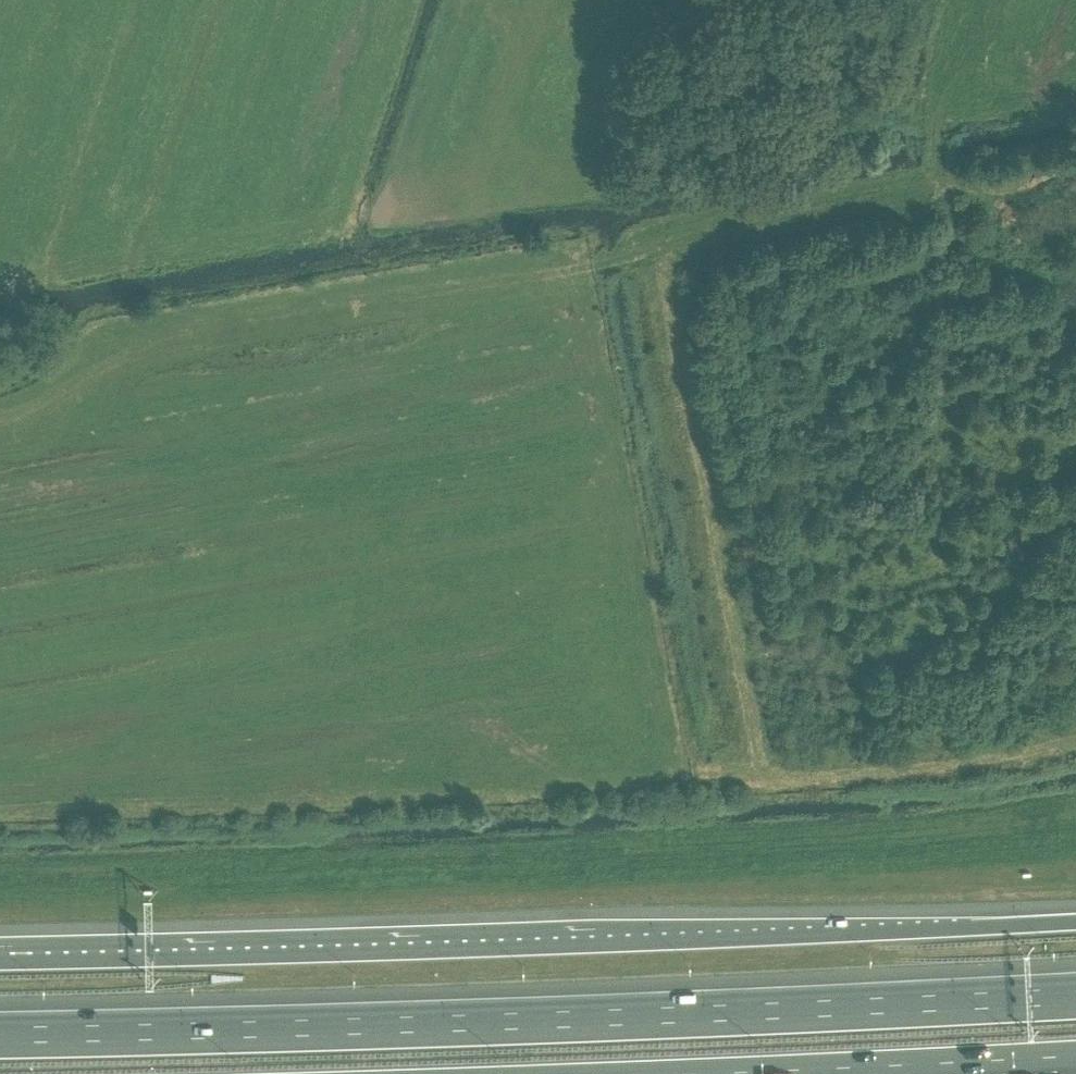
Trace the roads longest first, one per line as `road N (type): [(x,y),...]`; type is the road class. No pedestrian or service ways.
road 1 (motorway): [(1075,996),(711,1016),(0,1034)]
road 2 (motorway): [(1075,922),(0,961)]
road 3 (motorway): [(838,1073),(1075,1063)]

